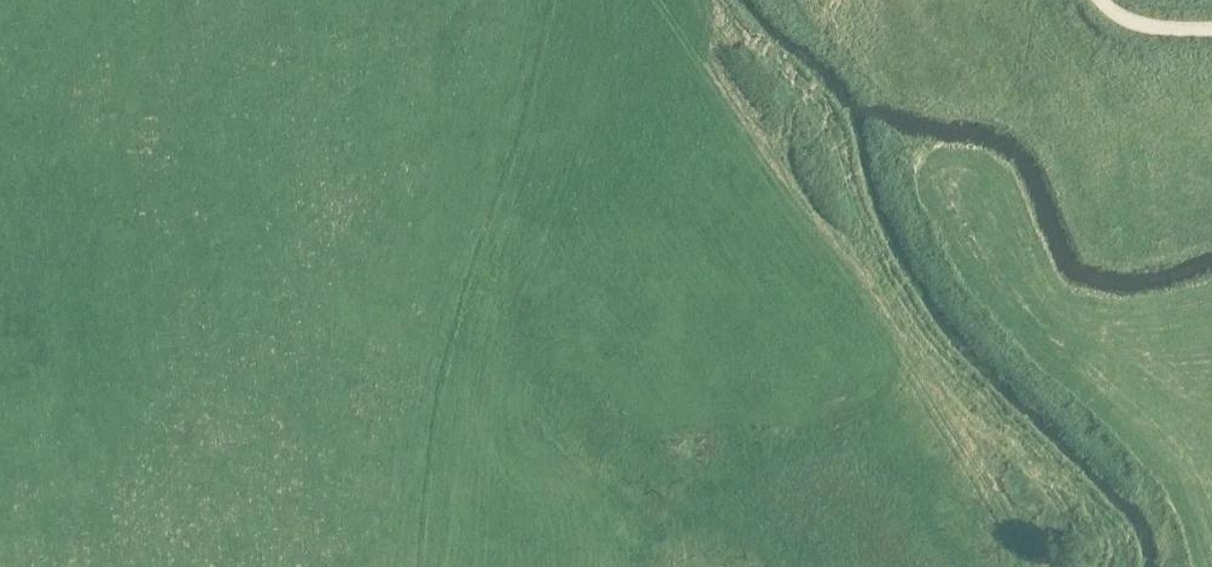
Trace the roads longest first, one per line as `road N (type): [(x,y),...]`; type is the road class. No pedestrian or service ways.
road 1 (track): [(1114,566),(1106,529),(957,370),(899,293),(856,215),(818,113),(721,0)]

